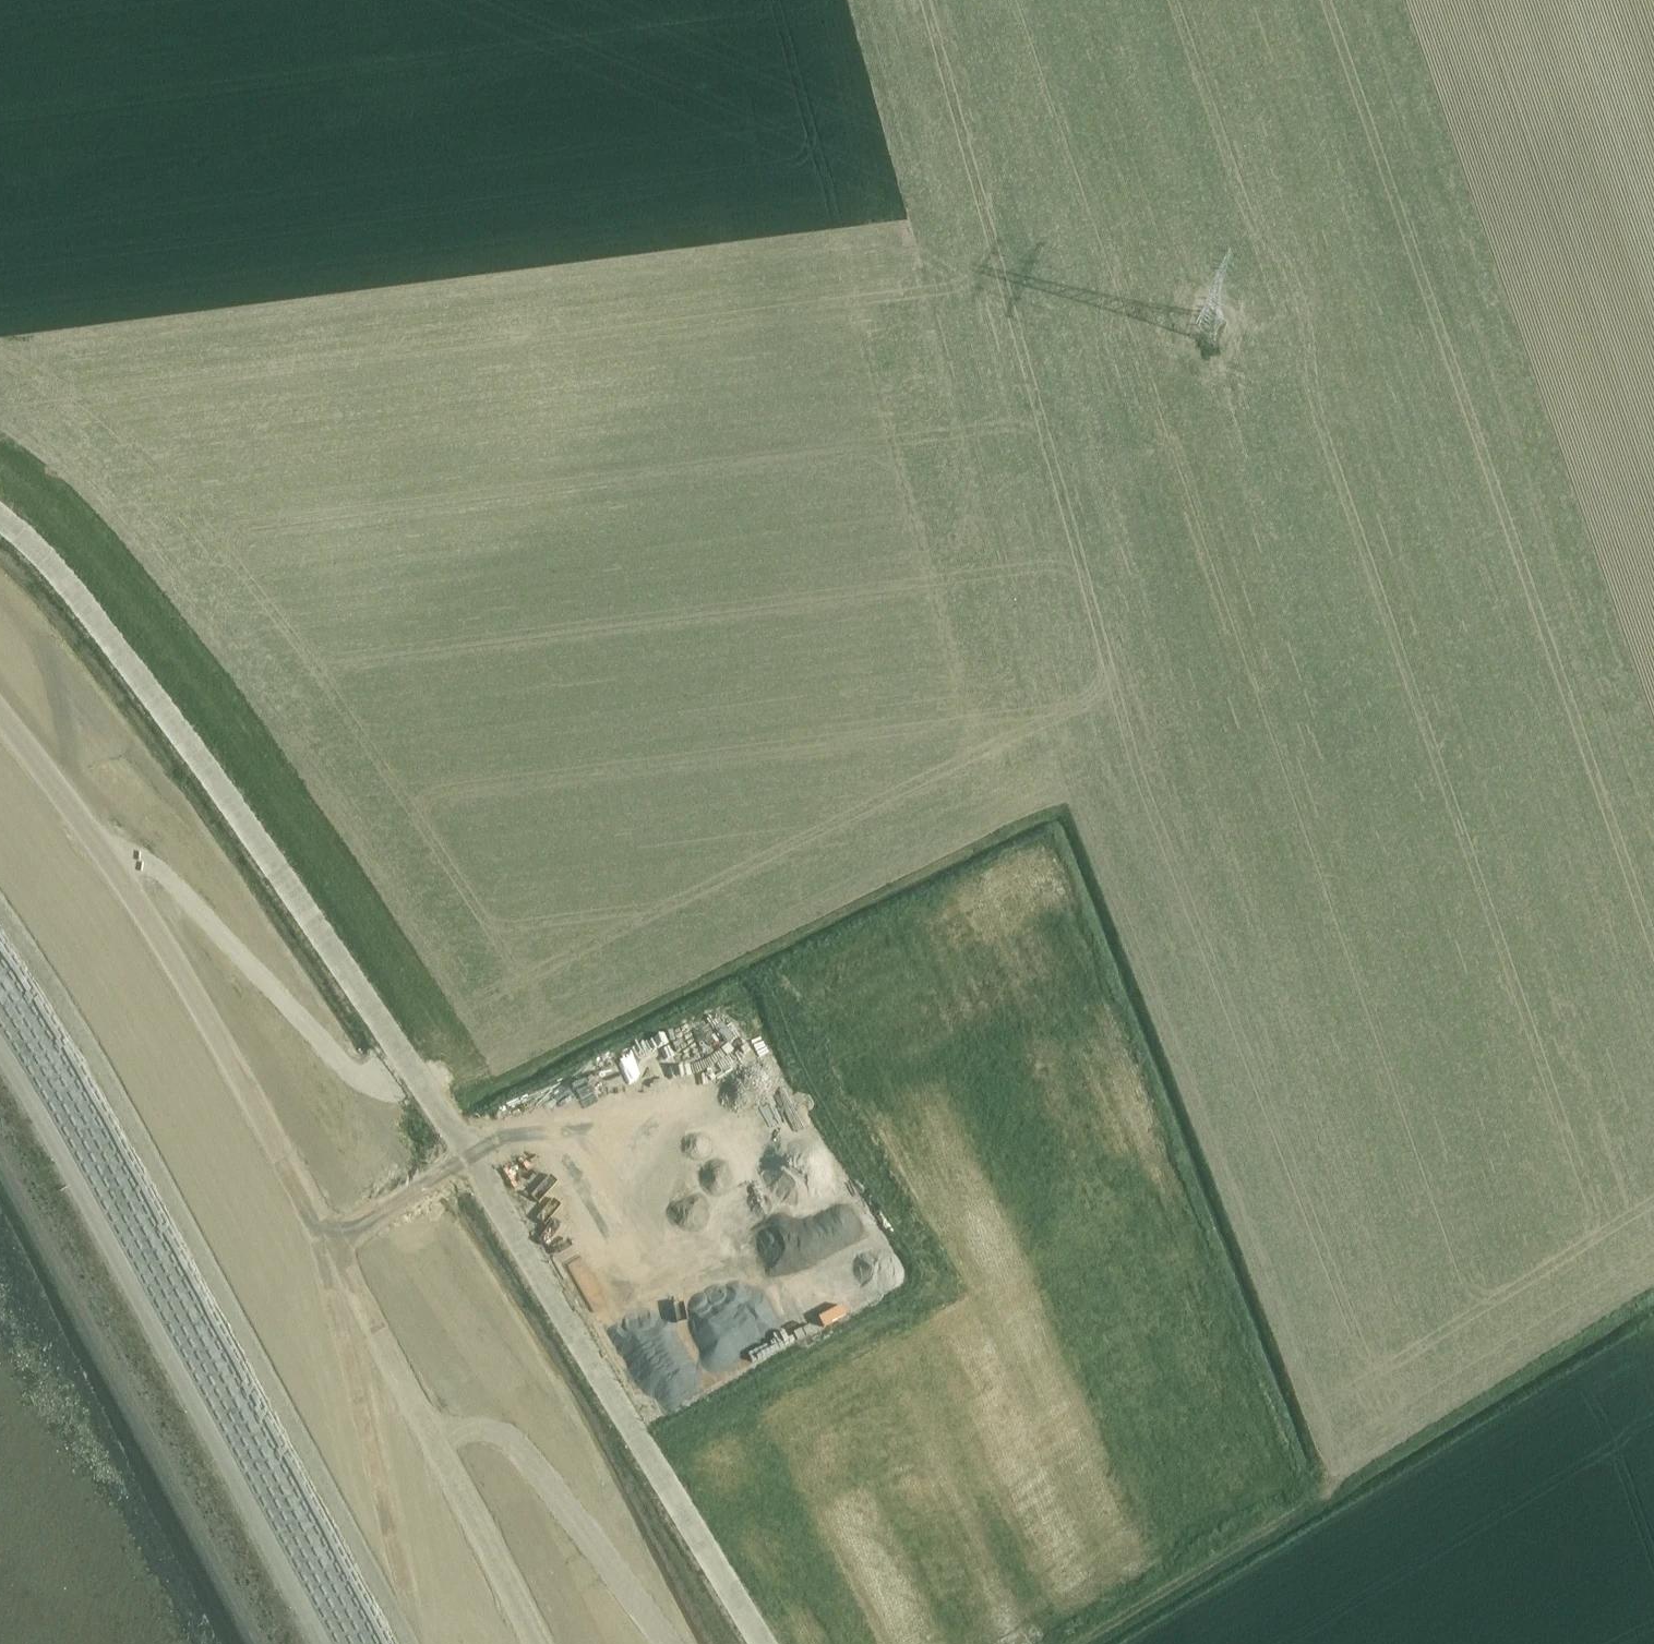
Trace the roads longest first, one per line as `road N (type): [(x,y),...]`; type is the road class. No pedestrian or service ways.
road 1 (unclassified): [(532,1643),(212,1025),(135,897),(0,720)]
road 2 (track): [(429,1445),(478,1430),(510,1443),(670,1643)]
road 3 (track): [(1070,1643),(1343,1491)]

